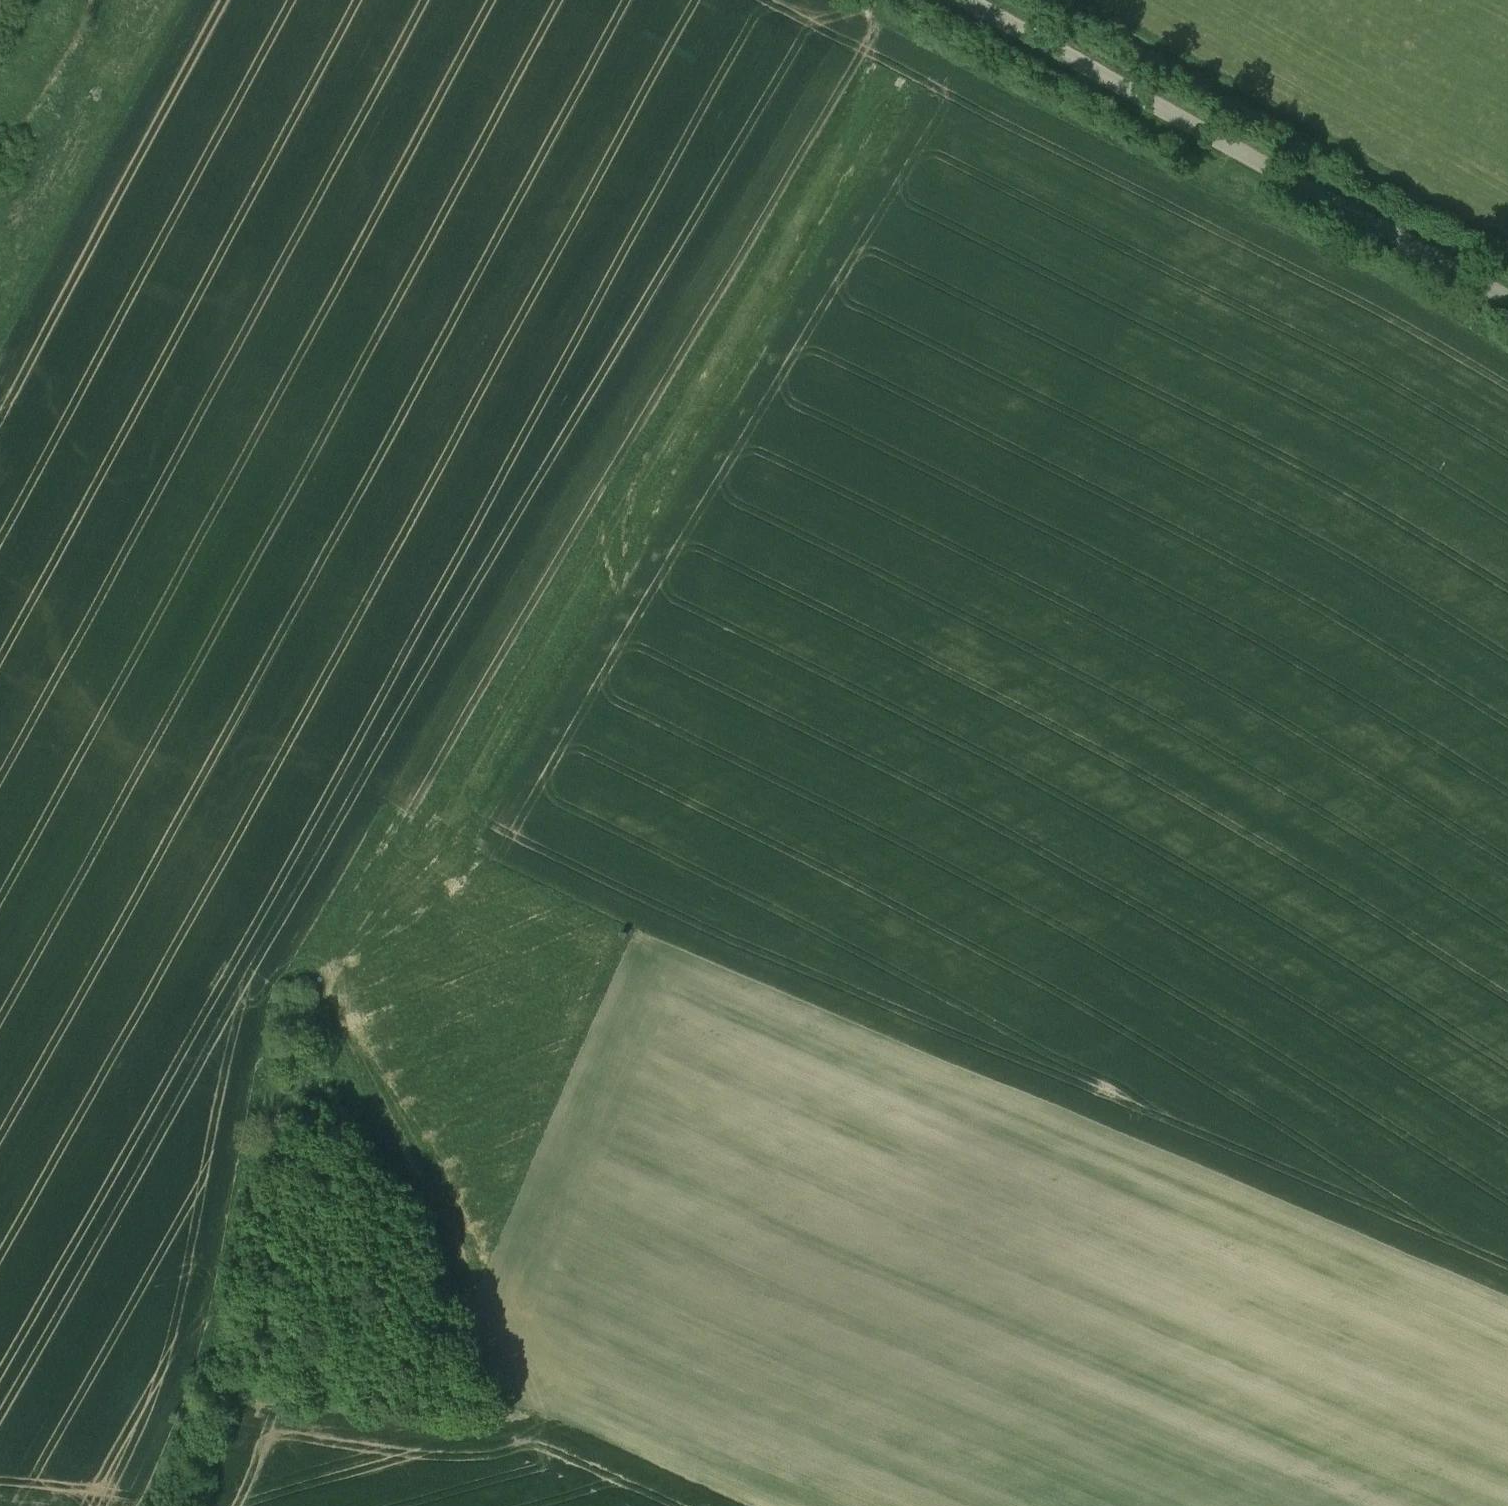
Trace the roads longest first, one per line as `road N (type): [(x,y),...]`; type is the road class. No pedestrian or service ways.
road 1 (unclassified): [(1507,300),(969,0)]

